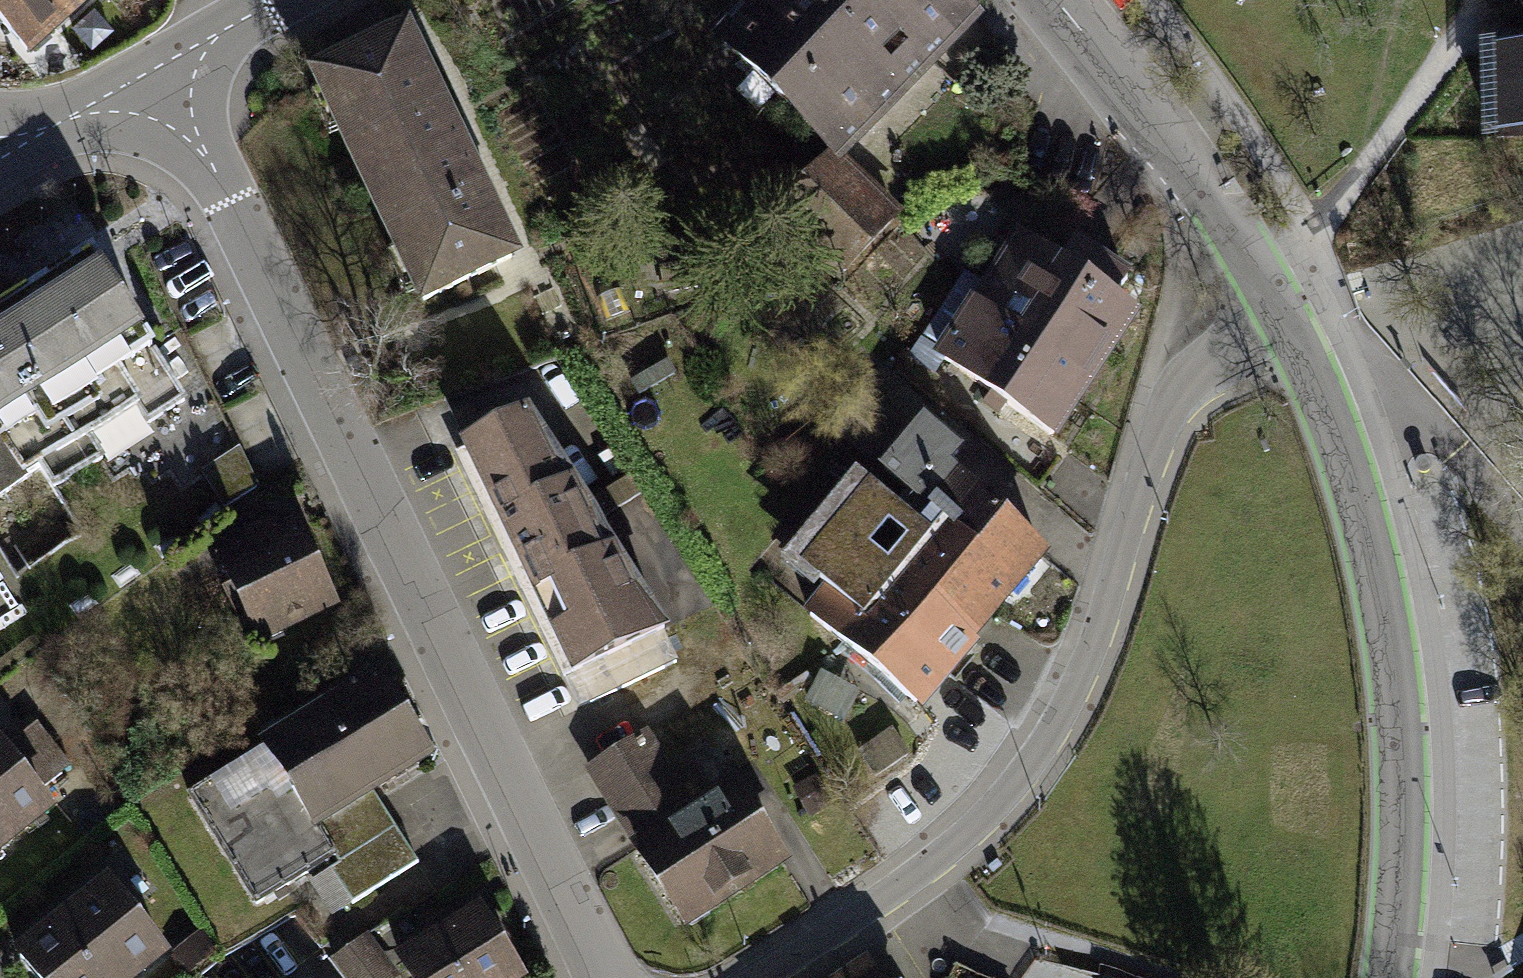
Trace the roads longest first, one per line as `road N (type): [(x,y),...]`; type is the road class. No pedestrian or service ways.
road 1 (residential): [(156,68),(229,201),(606,977)]
road 2 (residential): [(1283,319),(1191,374),(1160,421),(1101,626),(1066,707),(1011,790),(927,865),(757,977)]
road 3 (residential): [(1283,319),(1323,403),(1382,599),(1397,706),(1400,823),(1386,977)]
road 4 (residential): [(1055,0),(1205,186),(1283,319)]
road 5 (residential): [(0,160),(156,68)]
road 6 (residential): [(156,68),(275,0)]

